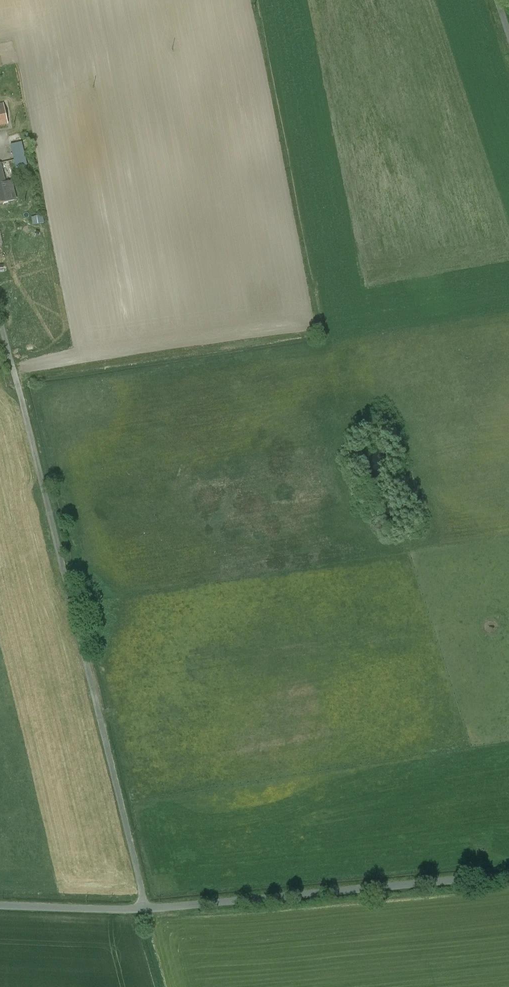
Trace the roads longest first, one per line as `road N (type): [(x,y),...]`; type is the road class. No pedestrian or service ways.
road 1 (residential): [(147,908),(0,318)]
road 2 (unclassified): [(147,908),(508,874)]
road 3 (unclassified): [(0,905),(147,908)]

